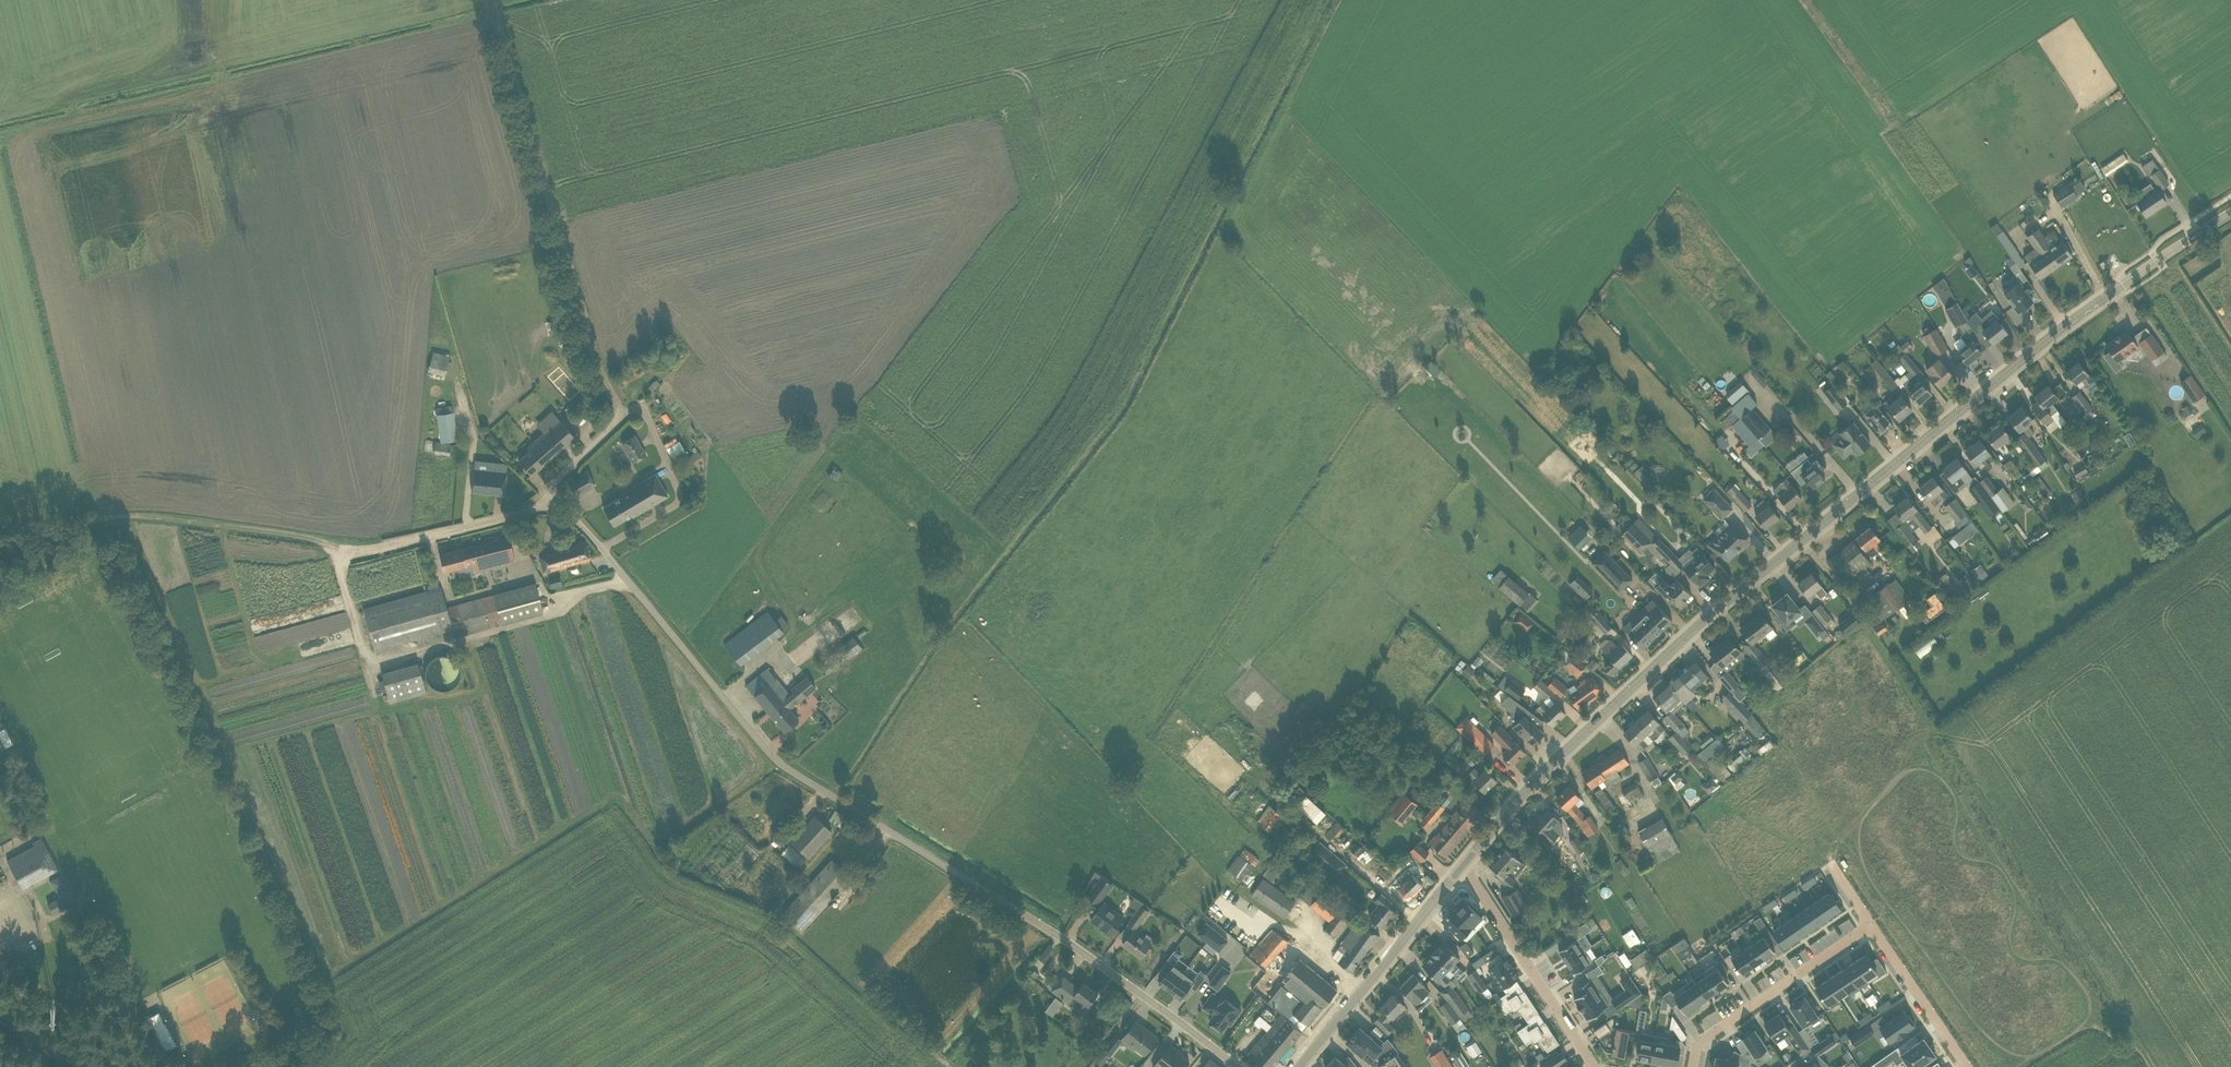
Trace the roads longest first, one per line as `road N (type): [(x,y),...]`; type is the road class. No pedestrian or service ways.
road 1 (tertiary): [(1464,865),(1560,755),(1723,606),(2097,305),(2230,213)]
road 2 (unclassified): [(1024,914),(780,763),(578,522),(542,505)]
road 3 (unclassified): [(542,505),(549,483),(607,427),(611,402),(587,350),(490,0)]
road 4 (track): [(353,549),(141,516),(28,531),(0,542)]
road 5 (residential): [(1243,1066),(1024,914)]
road 6 (tertiary): [(1296,1066),(1464,865)]
road 7 (residential): [(1592,1066),(1464,865)]
road 8 (residential): [(1694,1066),(1703,1040),(1871,923)]
road 9 (unclassified): [(353,549),(542,505)]
road 10 (residential): [(1871,923),(1968,1066)]

